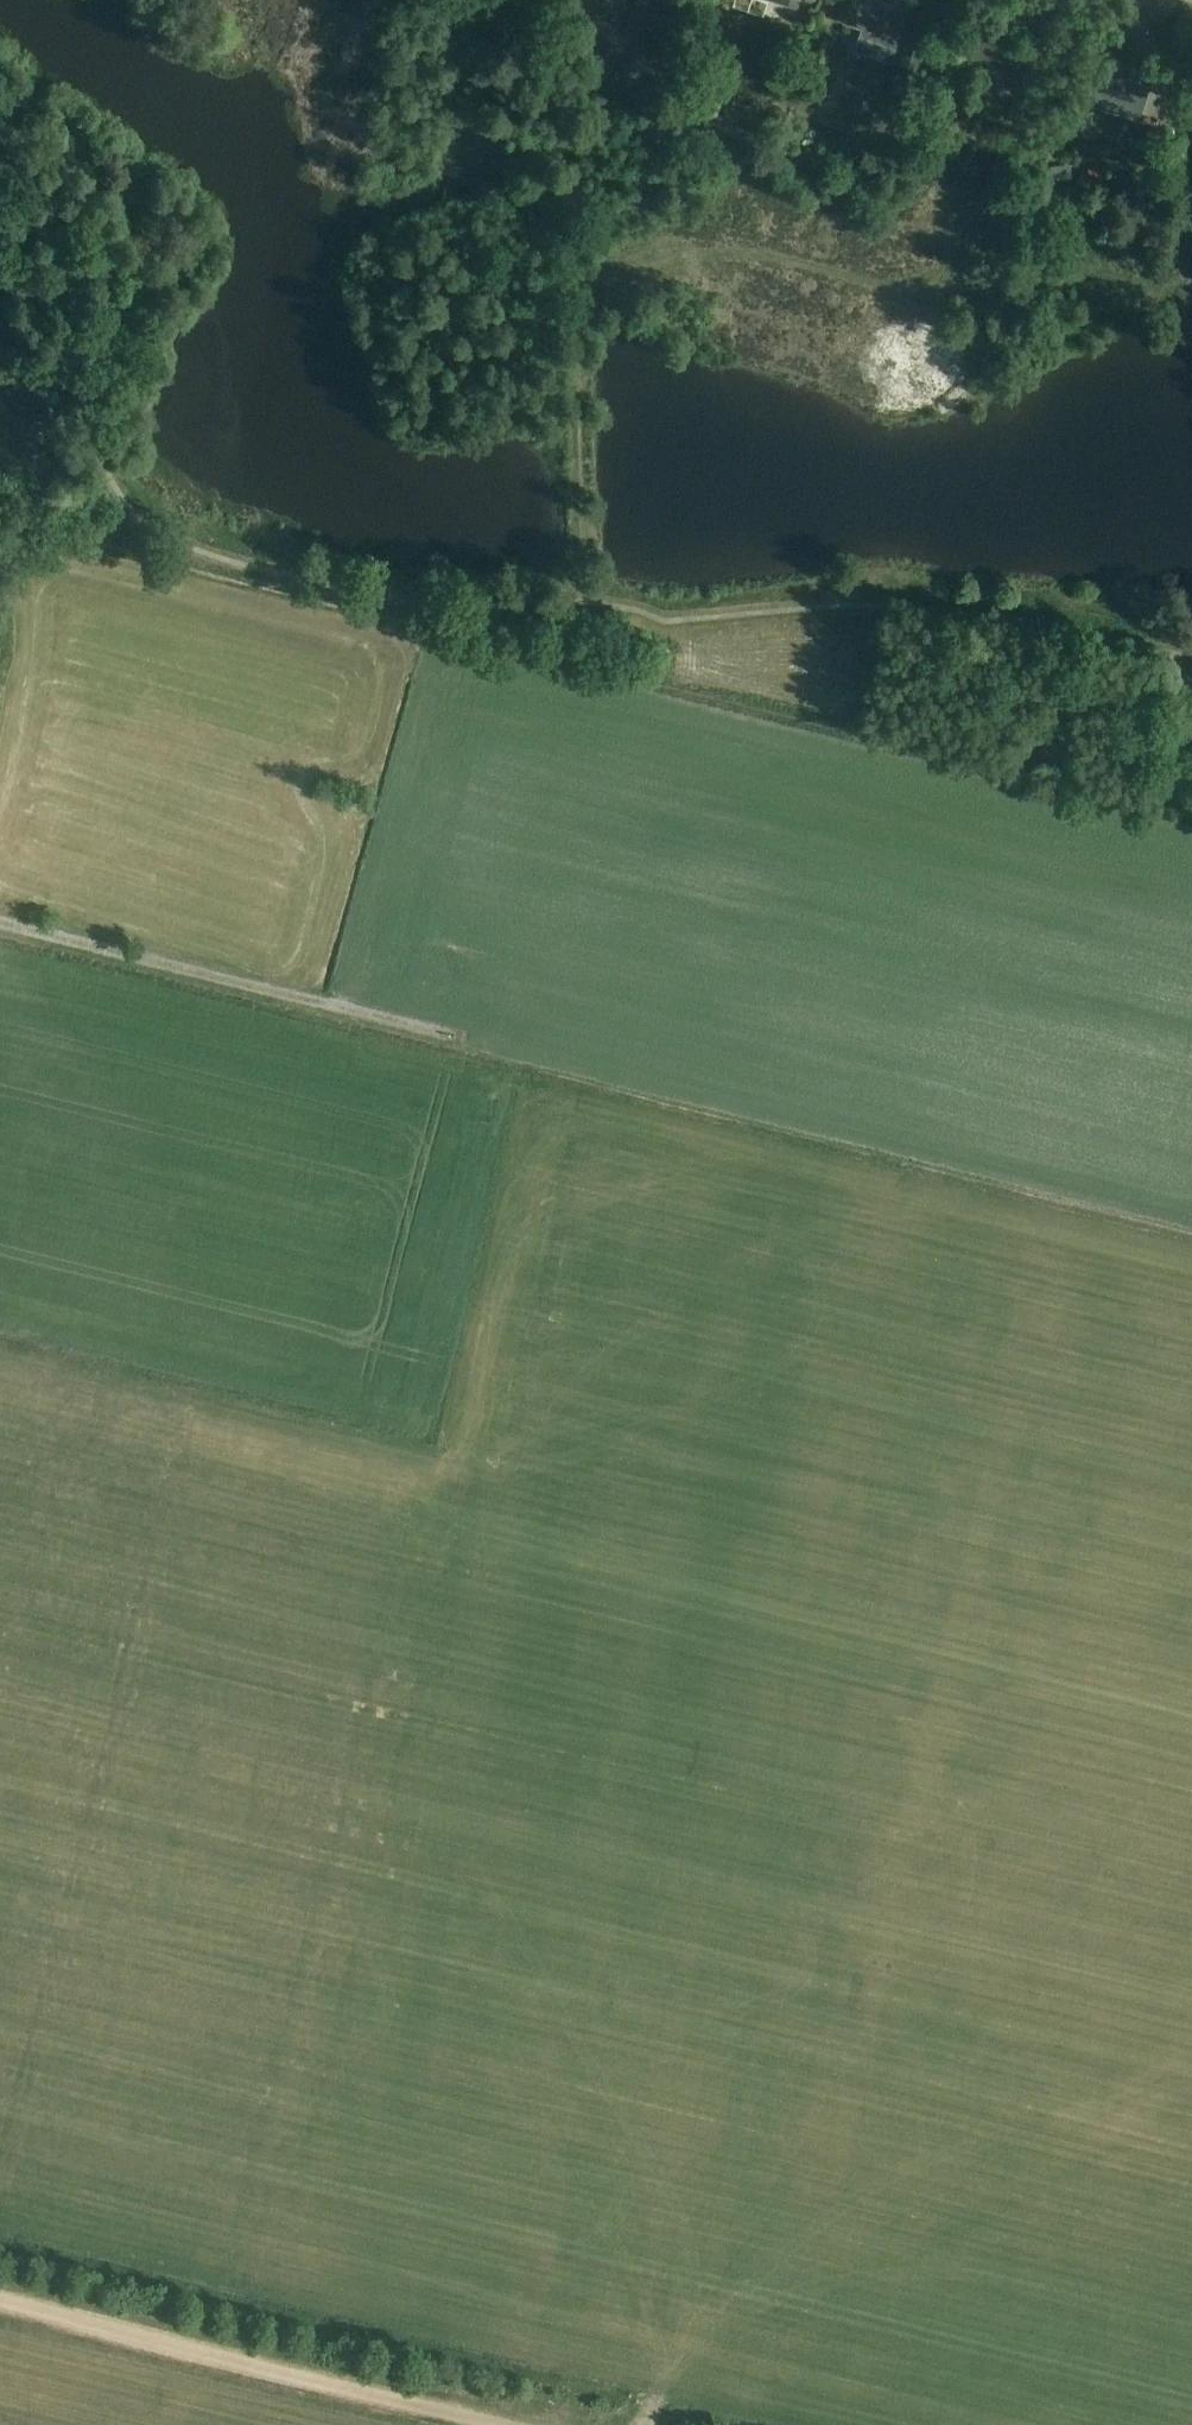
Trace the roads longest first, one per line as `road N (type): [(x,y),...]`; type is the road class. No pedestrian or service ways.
road 1 (track): [(1191,650),(1100,650),(860,607),(671,619),(574,601),(425,605),(180,543),(139,515),(109,479),(49,186),(0,89)]
road 2 (track): [(0,2298),(511,2424)]
road 3 (track): [(0,922),(450,1030)]

